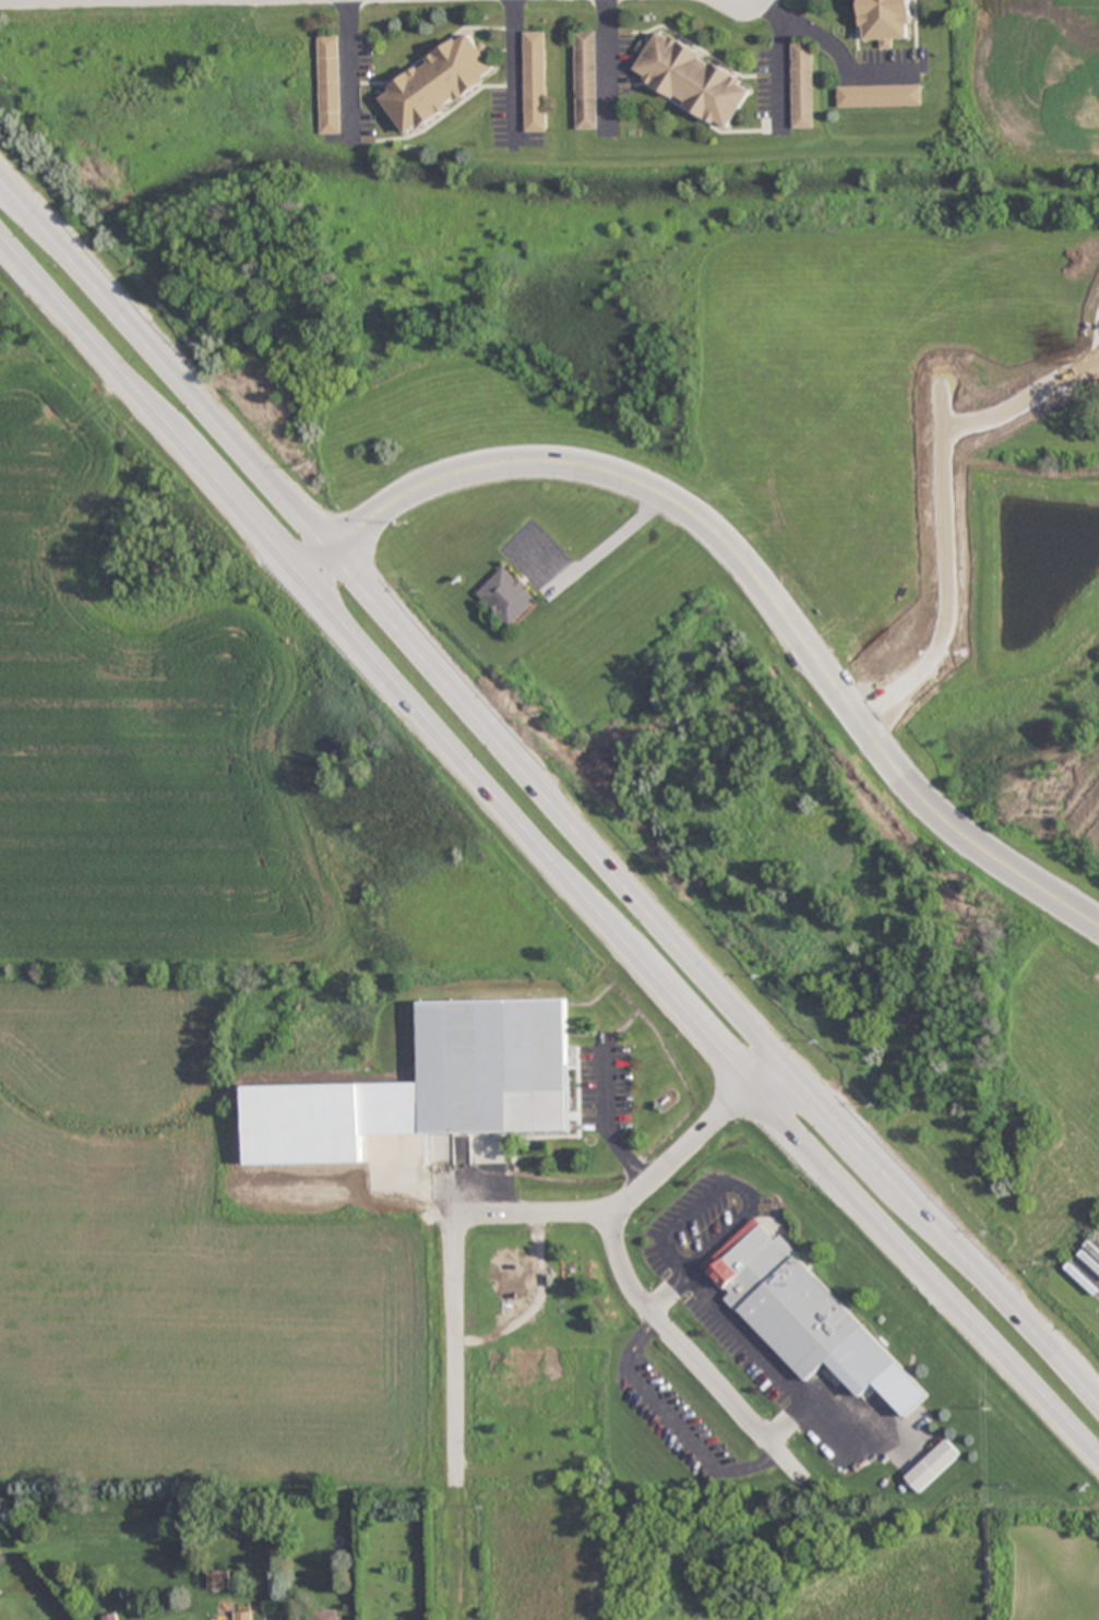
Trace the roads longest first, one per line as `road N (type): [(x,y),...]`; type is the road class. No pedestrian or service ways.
road 1 (primary): [(1098,1407),(546,800),(0,175)]
road 2 (primary): [(0,230),(671,996),(1098,1450)]
road 3 (residential): [(1098,928),(922,801),(734,552),(657,492),(558,464),(461,473),(399,499),(295,569)]
road 4 (residential): [(456,1488),(454,1217),(598,1215),(621,1207),(779,1058)]
road 5 (residential): [(857,717),(930,658),(944,627),(939,370)]
road 6 (residential): [(608,1213),(621,1262),(650,1312),(821,1496)]
road 7 (residential): [(940,408),(998,407),(1075,349),(1098,344)]

